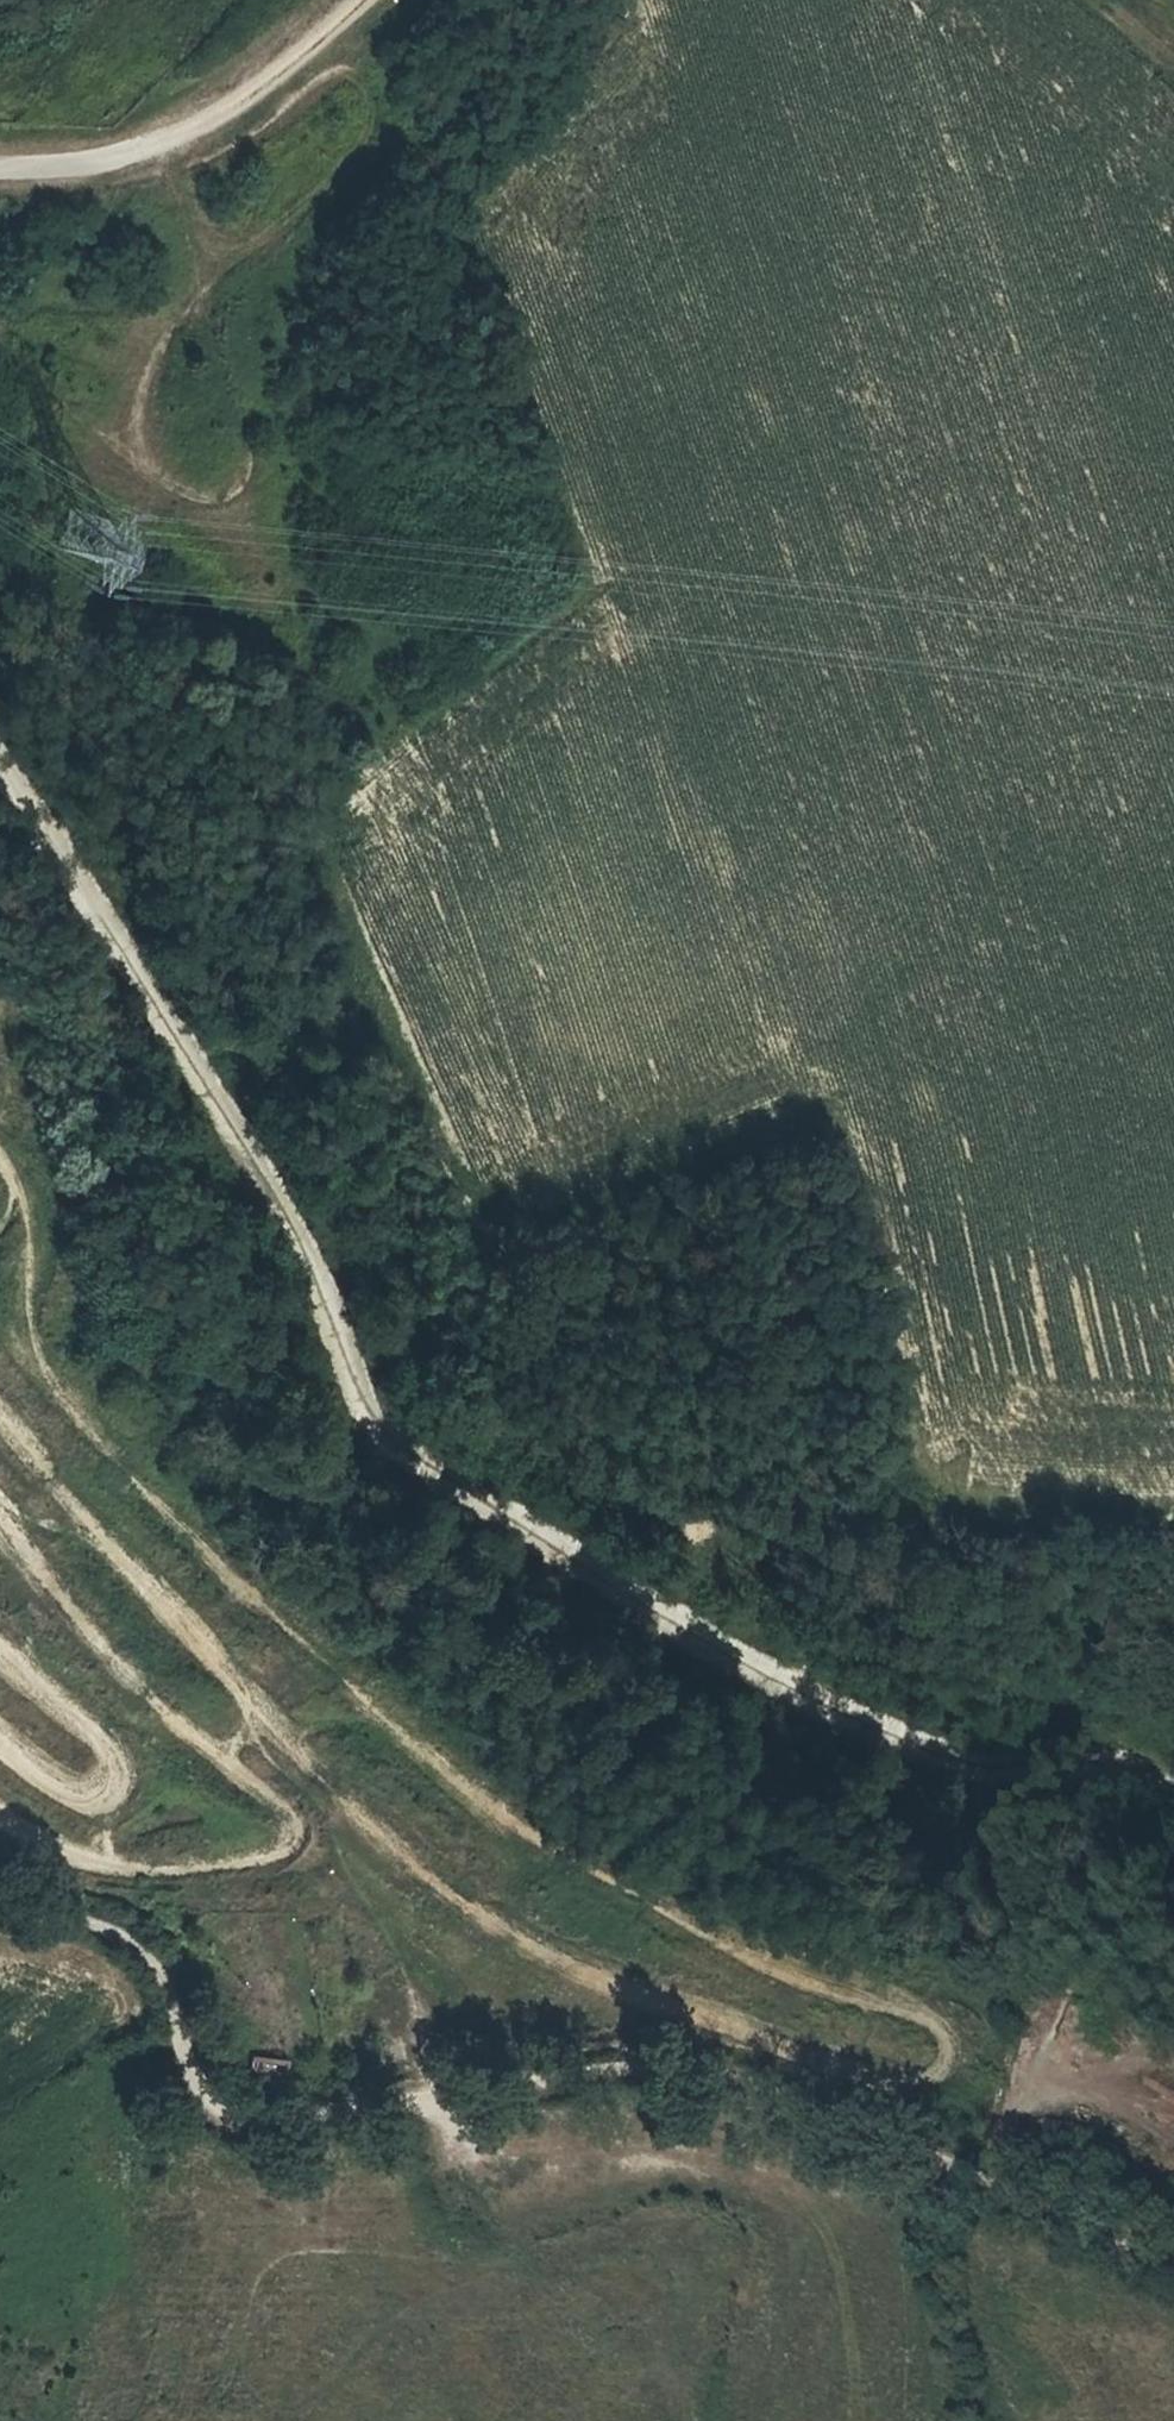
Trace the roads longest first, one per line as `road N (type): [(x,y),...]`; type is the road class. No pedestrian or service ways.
road 1 (track): [(0,757),(308,1253),(373,1424),(732,1657),(980,1774),(1116,1760),(1173,1784)]
road 2 (track): [(1173,2273),(897,2141),(747,2083),(577,2076),(234,2122),(194,2099),(173,1999),(139,1953),(0,1895)]
road 3 (unclassified): [(365,0),(265,83),(188,131),(59,166),(0,167)]

